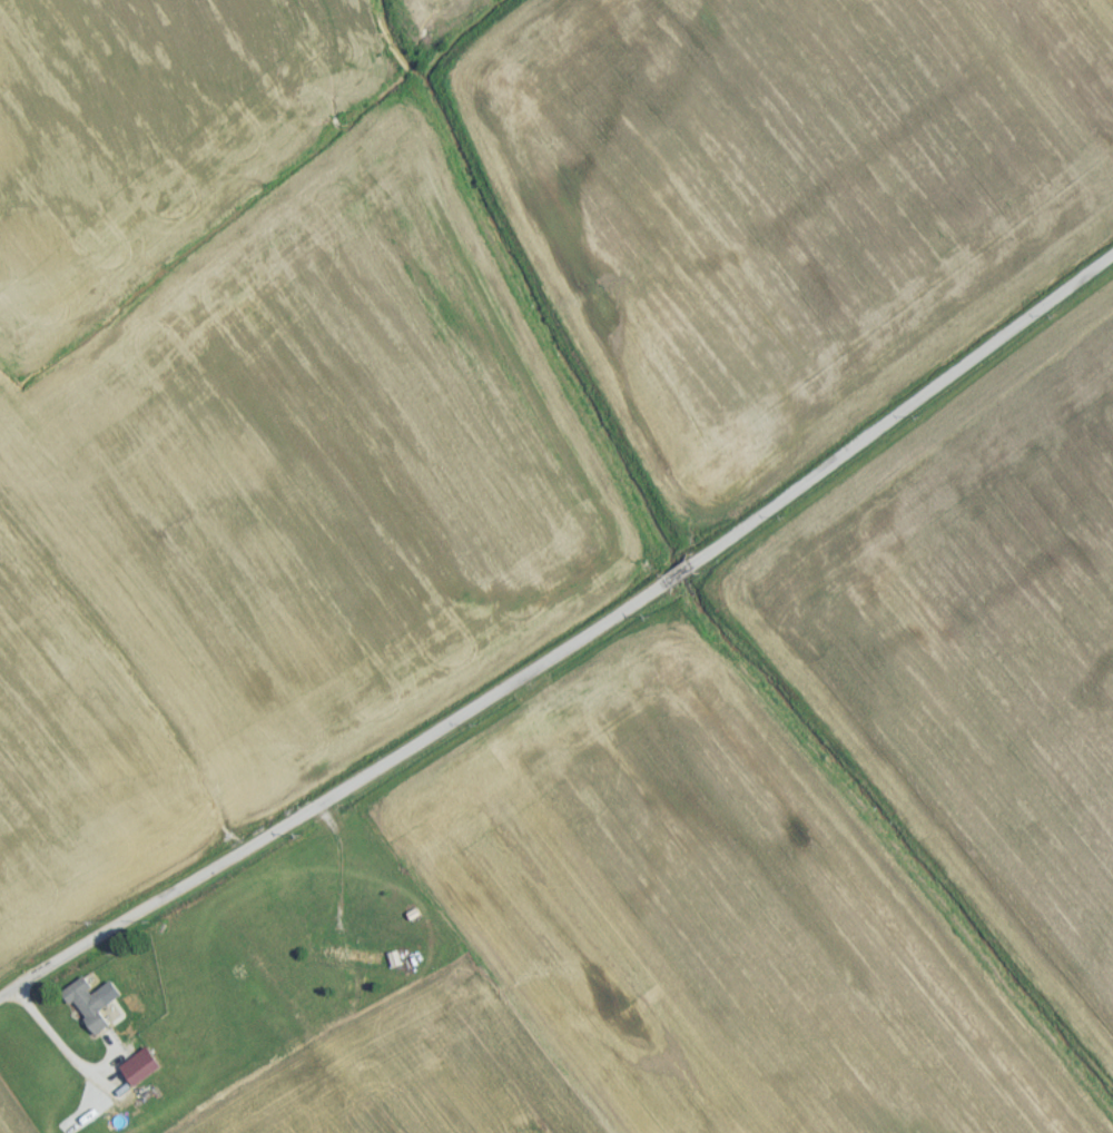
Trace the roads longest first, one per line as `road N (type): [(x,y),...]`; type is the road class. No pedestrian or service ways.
road 1 (residential): [(0,1007),(610,631),(1112,261)]

